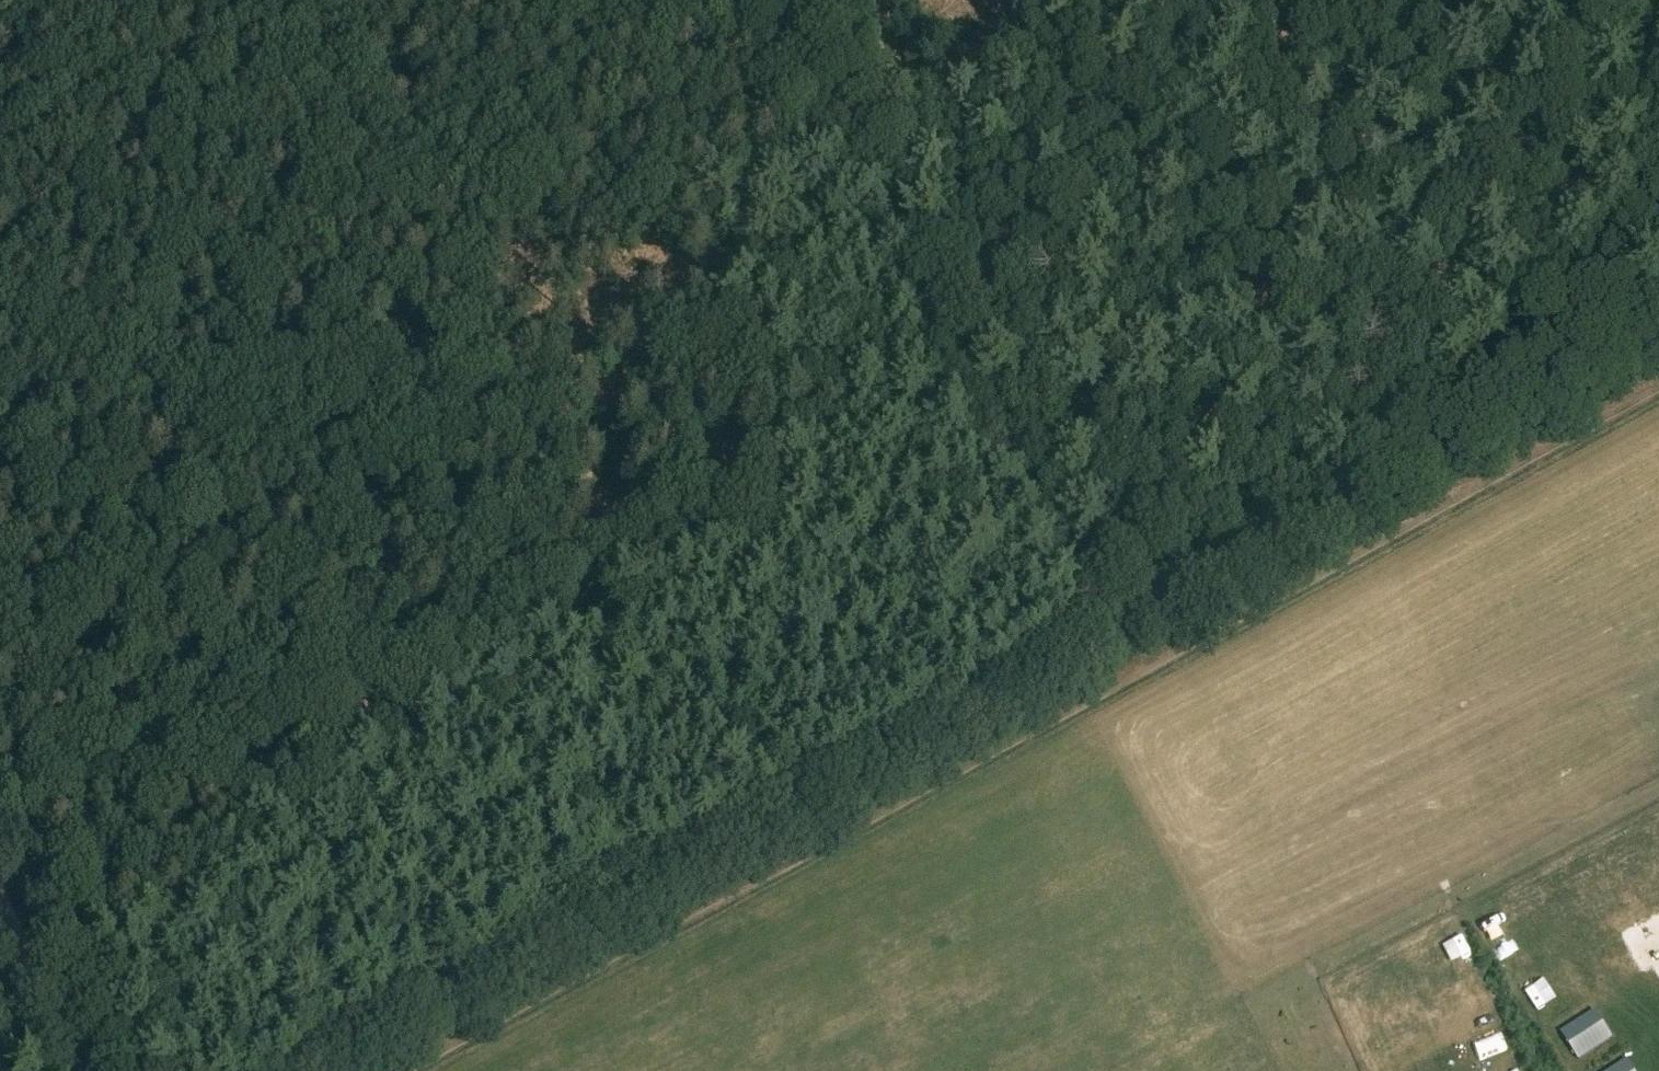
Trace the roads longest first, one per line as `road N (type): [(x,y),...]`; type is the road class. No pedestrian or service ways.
road 1 (track): [(1658,382),(1127,672),(900,806),(635,944)]
road 2 (track): [(760,0),(1127,672)]
road 3 (track): [(635,944),(395,1070)]

